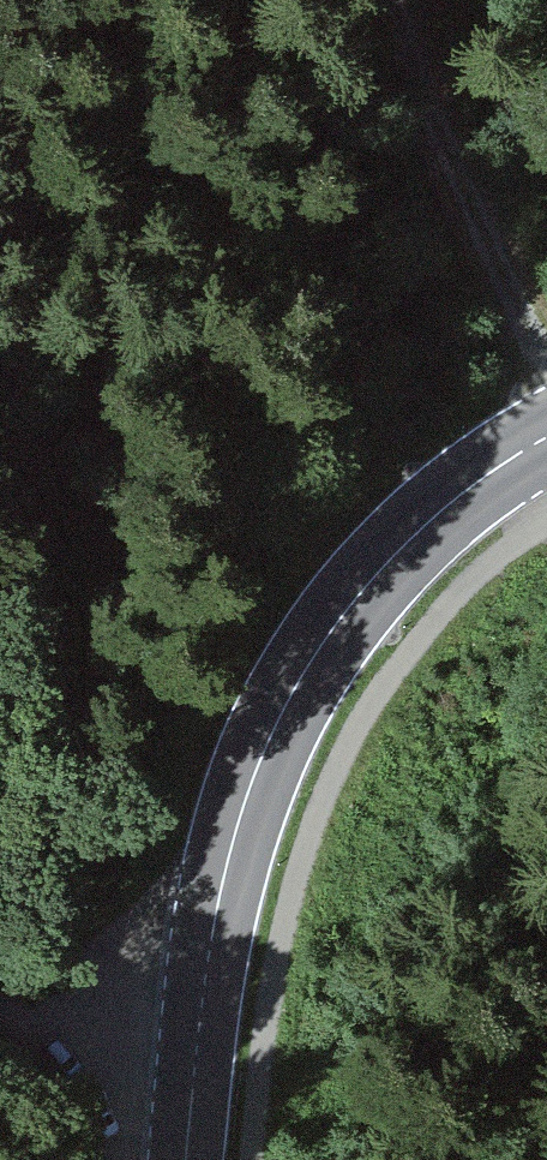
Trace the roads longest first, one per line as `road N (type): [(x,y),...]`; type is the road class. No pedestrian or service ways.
road 1 (secondary): [(546,437),(390,552),(289,685),(228,830),(185,1159)]
road 2 (track): [(546,386),(396,0)]
road 3 (track): [(0,959),(203,989)]

